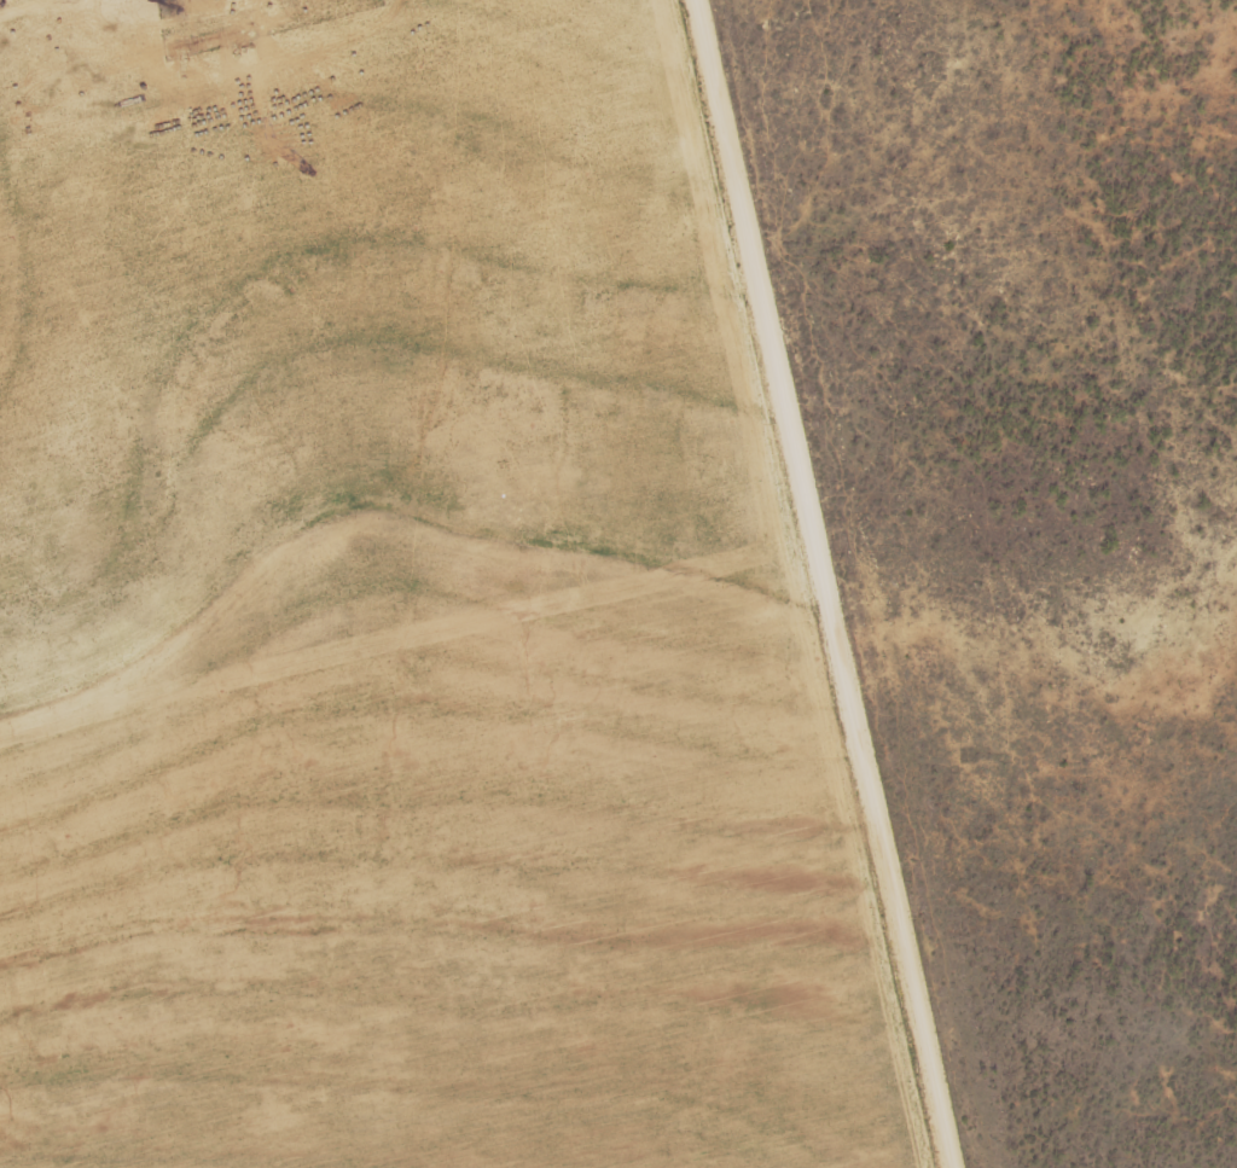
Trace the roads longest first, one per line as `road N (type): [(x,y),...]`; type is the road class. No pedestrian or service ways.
road 1 (residential): [(955,1167),(697,0)]
road 2 (residential): [(830,608),(670,603),(377,517),(309,519),(145,662),(41,721),(0,729)]

